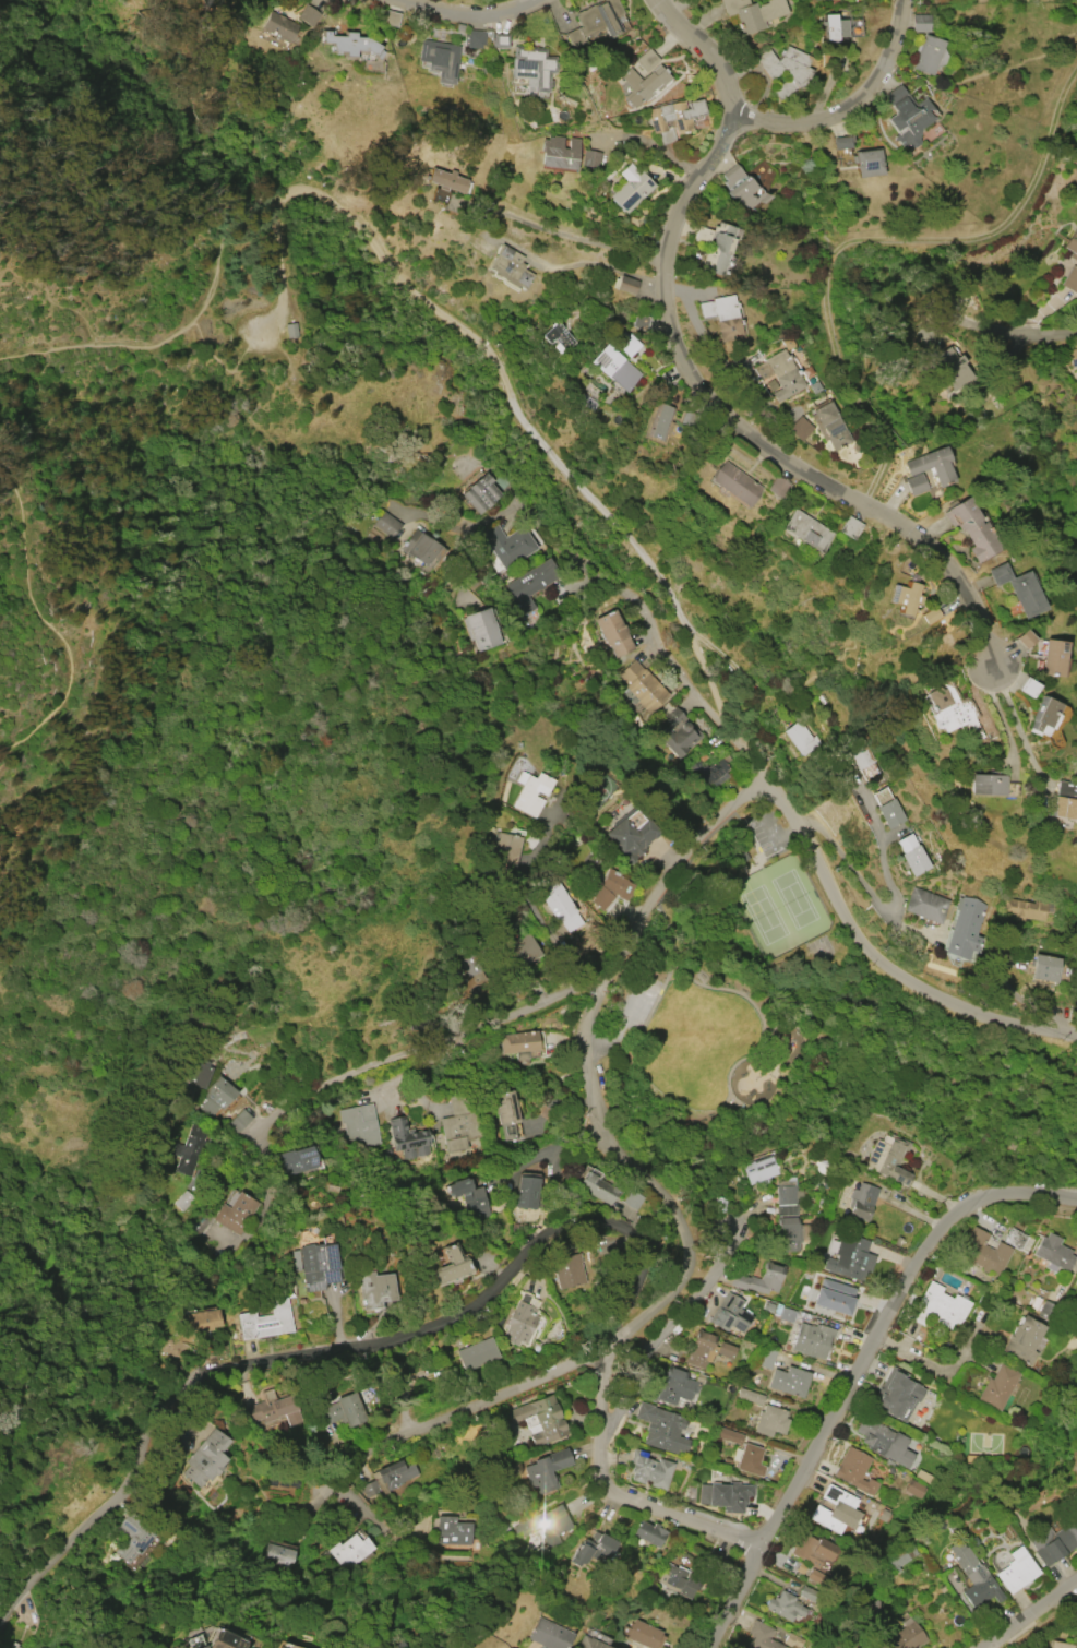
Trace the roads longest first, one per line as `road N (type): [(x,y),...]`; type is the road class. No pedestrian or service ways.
road 1 (residential): [(759,1545),(620,1498),(605,1484),(601,1350),(674,1289),(686,1267),(678,1220),(603,1138),(586,1048),(597,974),(684,858),(771,783)]
road 2 (residential): [(1076,1036),(976,1015),(879,962),(853,933),(771,783),(677,669),(648,608),(516,502),(471,541)]
road 3 (residential): [(656,0),(726,82),(725,121),(662,240),(657,294),(669,342),(723,419),(854,511)]
road 4 (residential): [(601,1350),(641,1270),(641,1249),(623,1223),(576,1211),(554,1222),(506,1280),(462,1316),(381,1344),(189,1375)]
road 5 (residential): [(1076,1199),(994,1195),(964,1207),(936,1233),(705,1647)]
road 6 (track): [(846,504),(878,450),(835,377),(822,295),(827,255),(845,240),(968,240),(1003,230),(1076,77)]
road 7 (residential): [(597,974),(512,1017),(279,1109),(219,1179)]
road 8 (residential): [(189,1375),(128,1489),(0,1623)]
road 9 (residential): [(601,1350),(360,1459)]
road 10 (residential): [(725,121),(797,126),(850,106),(885,63),(896,0)]
road 11 (residential): [(601,1440),(658,1342),(717,1275),(734,1234)]
road 12 (residential): [(854,511),(923,553),(966,593),(993,659)]
road 13 (residential): [(660,253),(576,239),(489,208)]
road 14 (residential): [(536,0),(475,17),(394,0)]

